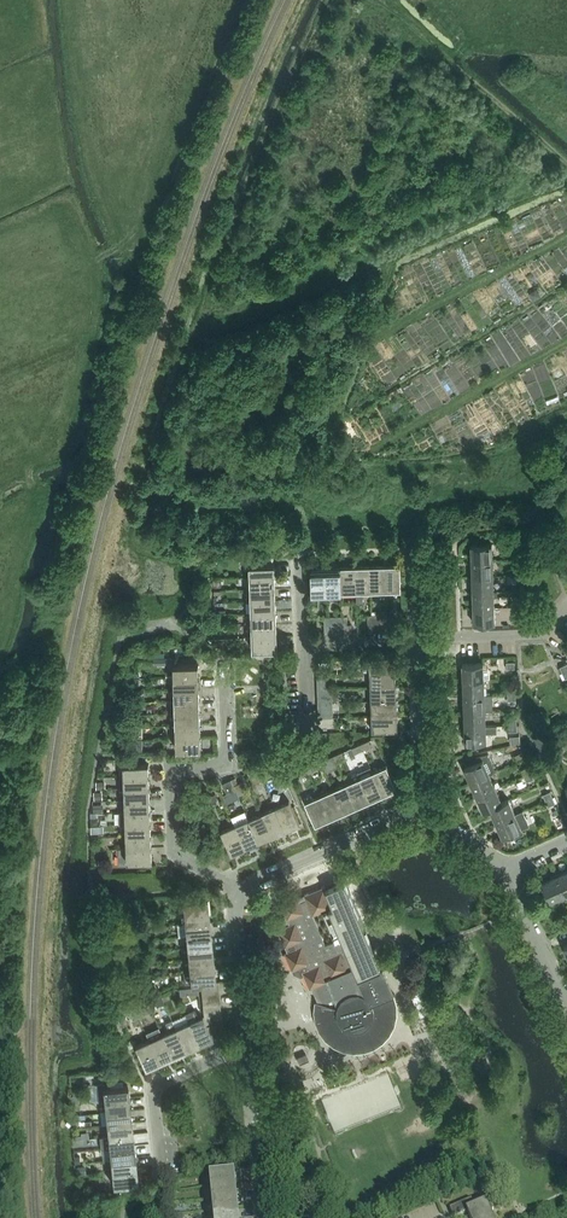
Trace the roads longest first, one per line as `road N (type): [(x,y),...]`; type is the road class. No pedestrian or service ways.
road 1 (residential): [(234,892),(173,850),(170,771),(228,769),(226,662)]
road 2 (track): [(566,344),(372,452)]
road 3 (track): [(566,239),(377,341)]
road 4 (residential): [(234,892),(415,810)]
road 5 (residential): [(163,1176),(154,1089),(249,1051)]
road 6 (track): [(566,165),(433,48)]
road 7 (residential): [(415,810),(419,640)]
road 8 (residential): [(266,1217),(249,1051)]
road 9 (residential): [(419,640),(536,636),(566,603)]
road 10 (residential): [(249,1051),(234,892)]
road 11 (residential): [(566,1006),(507,871)]
road 12 (residential): [(299,646),(419,640)]

